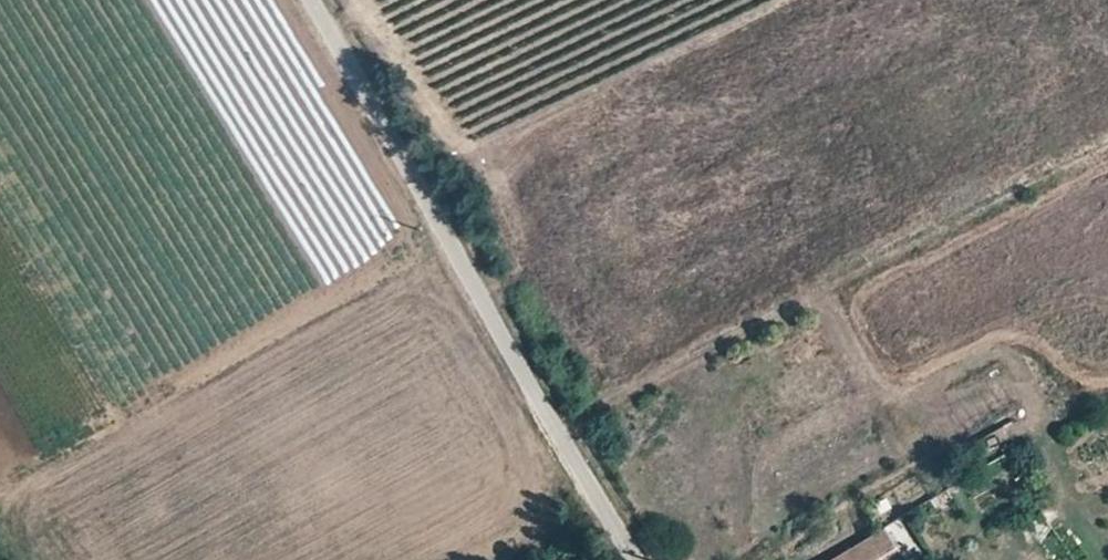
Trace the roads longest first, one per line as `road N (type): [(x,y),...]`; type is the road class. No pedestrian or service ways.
road 1 (unclassified): [(633,559),(309,0)]

